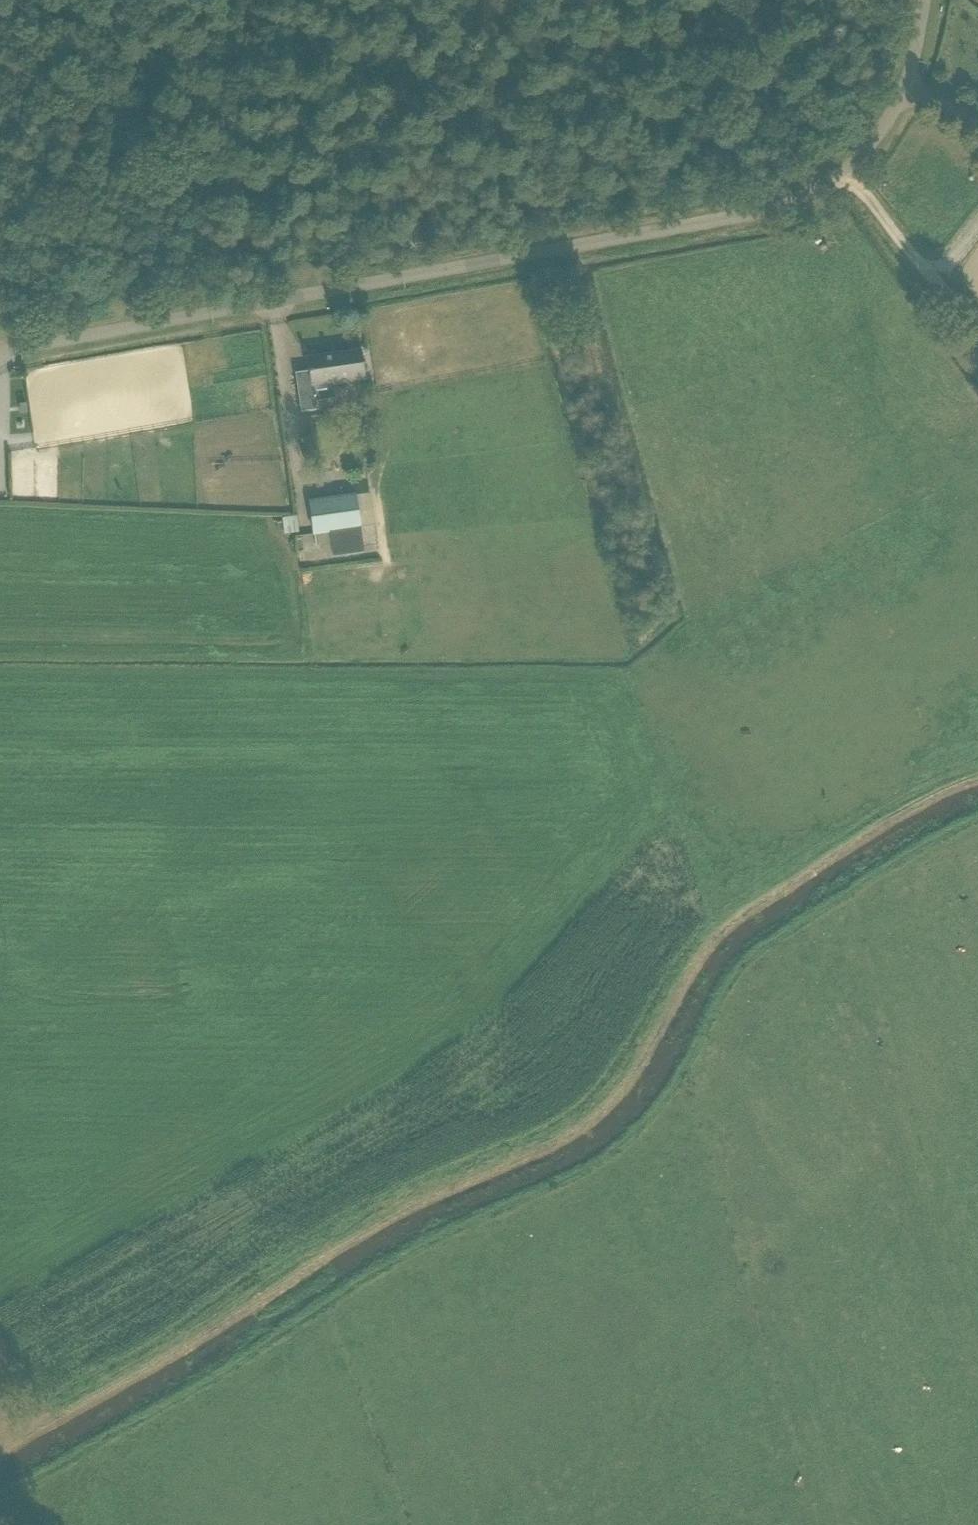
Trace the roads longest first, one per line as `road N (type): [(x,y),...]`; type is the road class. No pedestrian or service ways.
road 1 (unclassified): [(0,348),(462,265),(803,191),(880,129),(919,0)]
road 2 (track): [(35,0),(219,310)]

